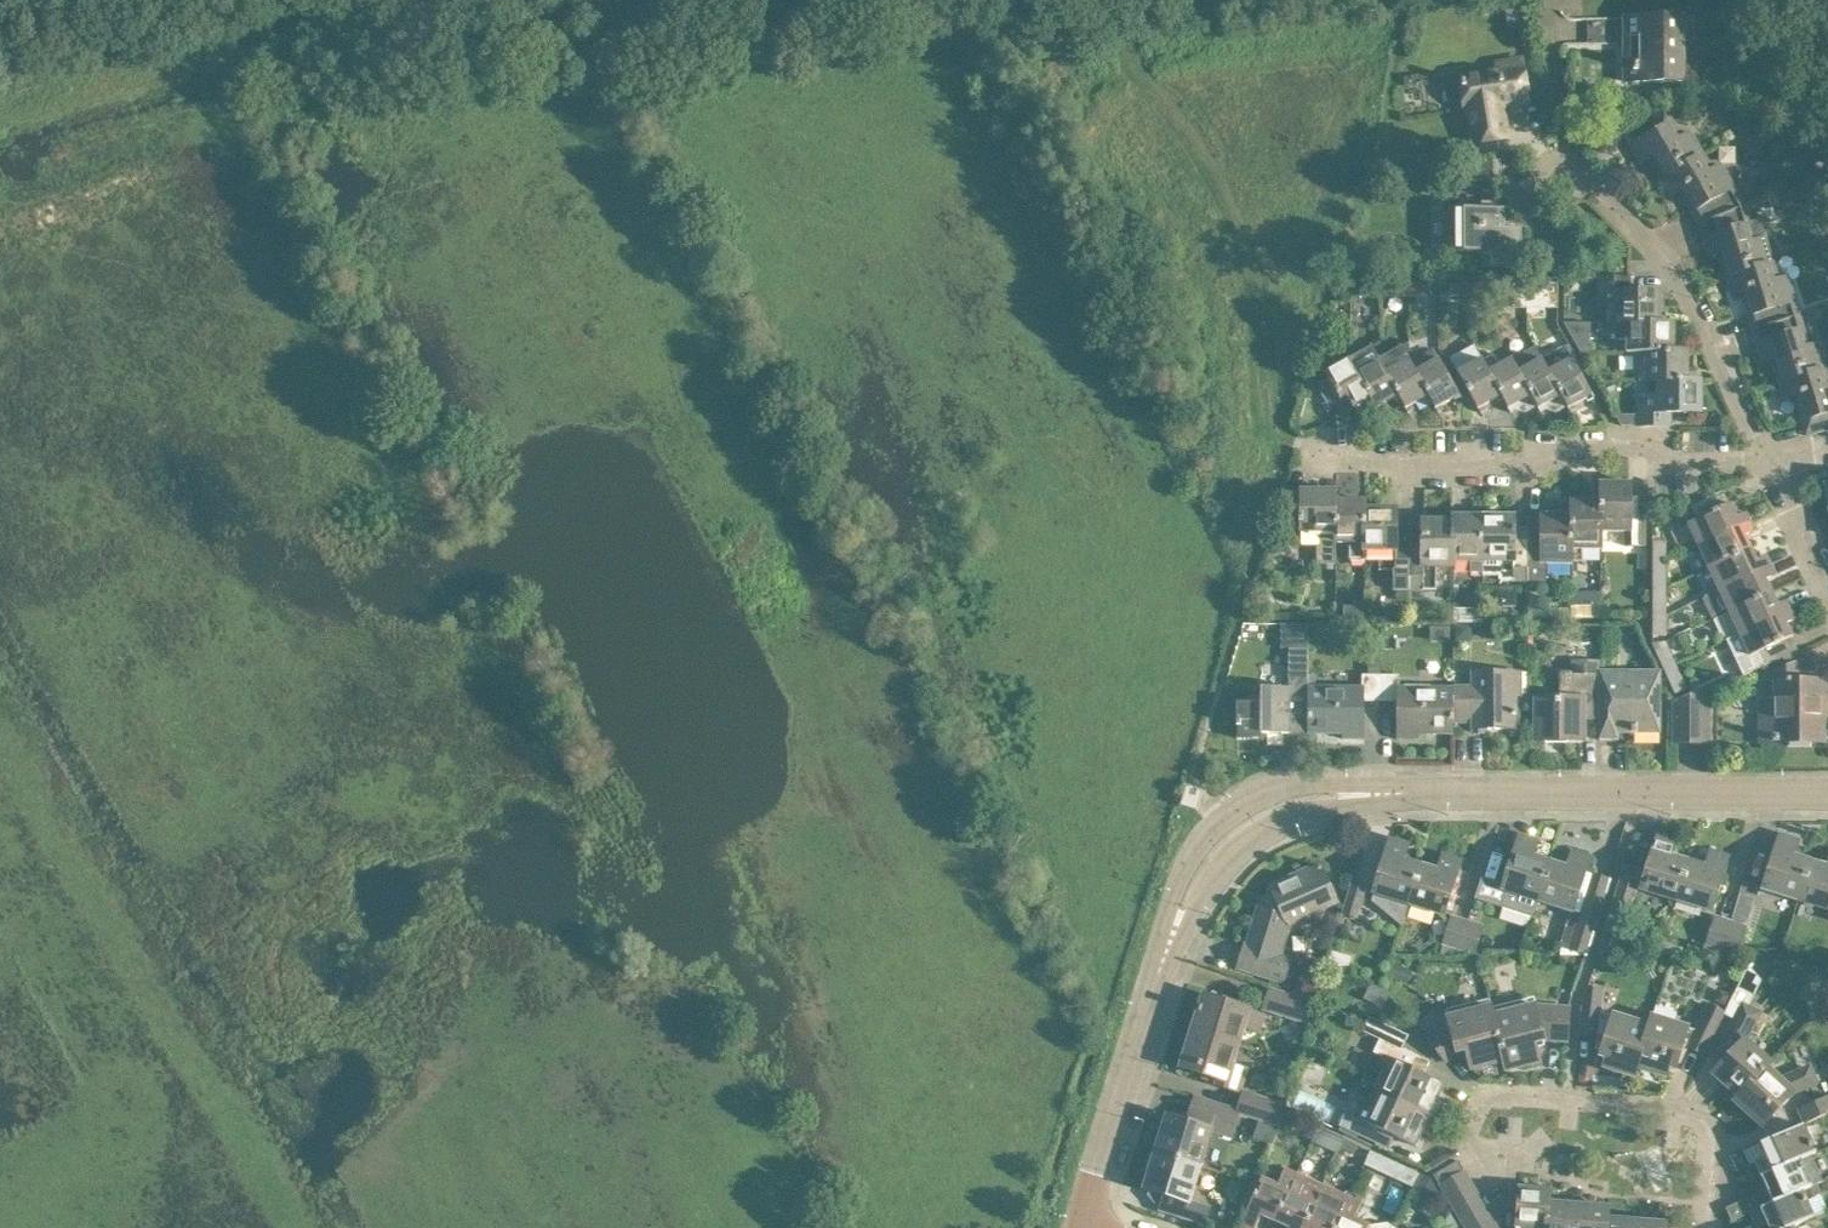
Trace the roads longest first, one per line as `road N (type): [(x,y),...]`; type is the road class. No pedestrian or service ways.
road 1 (unclassified): [(1078,1225),(1184,902),(1222,848),(1278,804),(1310,794),(1827,798)]
road 2 (residential): [(1290,459),(1762,457)]
road 3 (residential): [(1709,1227),(1714,1162),(1697,1117),(1673,1106),(1491,1095),(1471,1115),(1463,1146),(1508,1221)]
road 4 (residential): [(1762,457),(1687,294),(1592,185),(1551,164)]
road 5 (residential): [(1827,588),(1762,457)]

